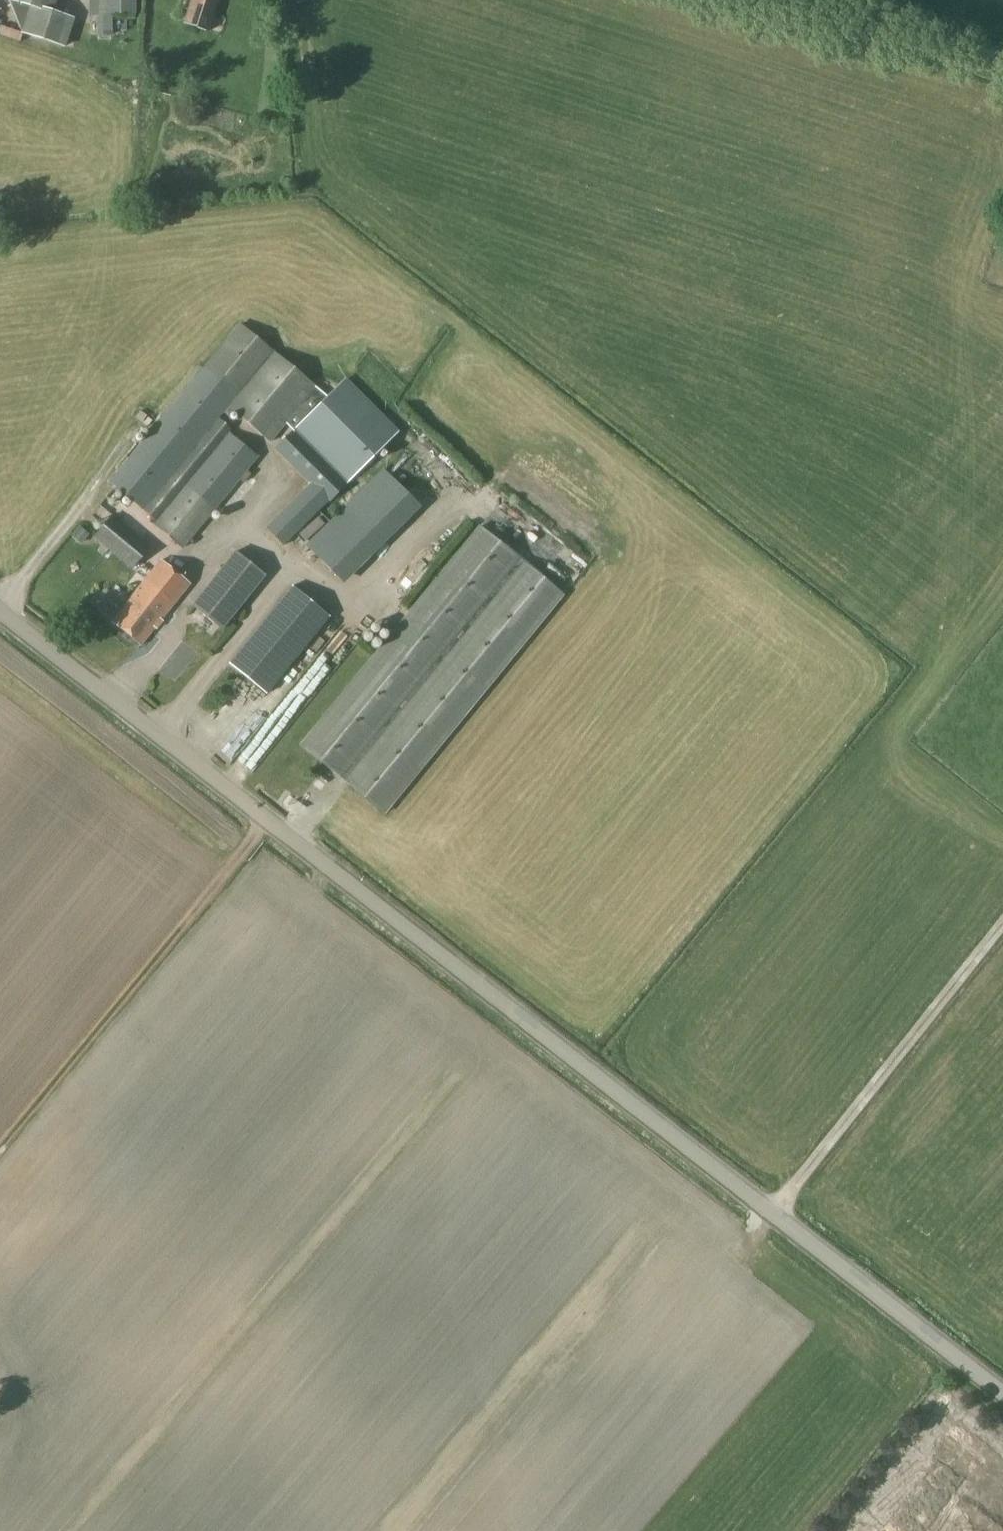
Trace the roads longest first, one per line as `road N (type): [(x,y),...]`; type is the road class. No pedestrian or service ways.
road 1 (unclassified): [(1002,1396),(0,614)]
road 2 (track): [(0,1149),(264,821)]
road 3 (track): [(1002,923),(771,1215)]
road 4 (tertiary): [(1002,56),(824,0)]

